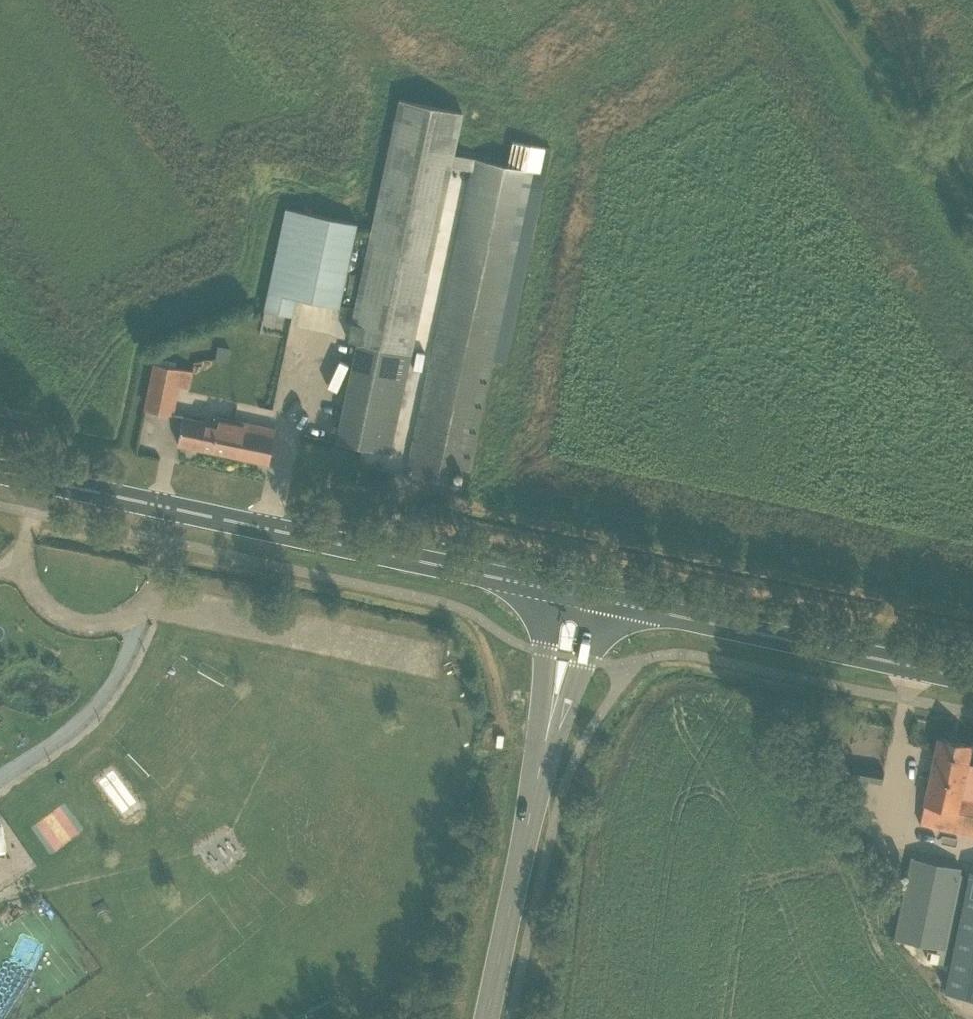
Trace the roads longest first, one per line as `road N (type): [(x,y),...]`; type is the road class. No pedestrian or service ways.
road 1 (tertiary): [(557,589),(0,469)]
road 2 (secondary): [(972,682),(591,596)]
road 3 (secondary): [(489,1018),(556,714)]
road 4 (track): [(972,227),(826,0)]
road 5 (secondary): [(557,589),(548,652),(556,714)]
road 6 (secondary): [(556,714),(583,660),(591,596)]

